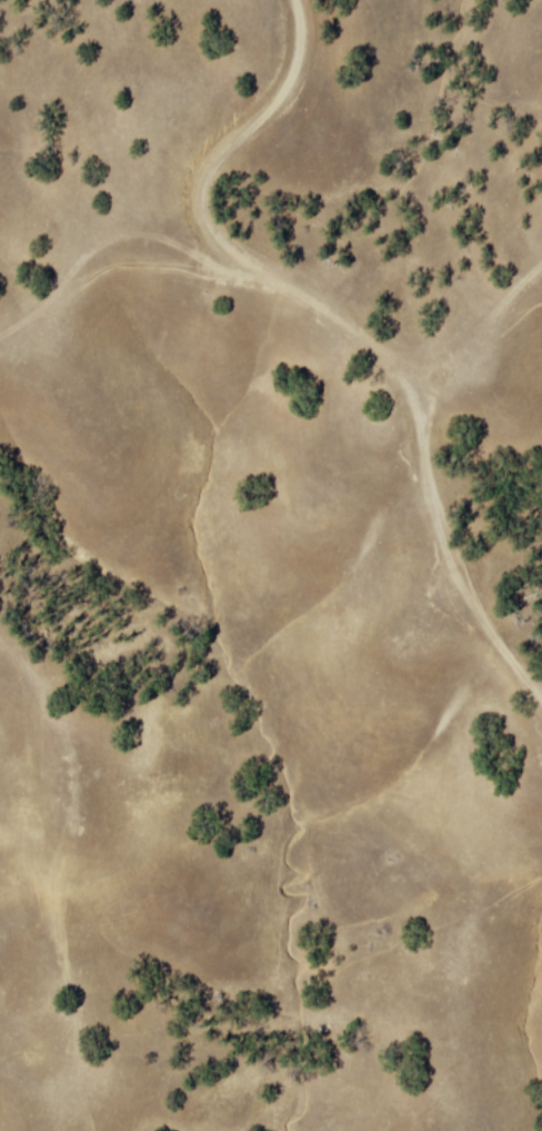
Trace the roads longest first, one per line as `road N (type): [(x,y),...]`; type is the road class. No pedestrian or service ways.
road 1 (track): [(541,697),(468,592),(433,498),(412,399),(391,365),(351,327),(234,251),(207,218),(209,171),(273,102),(293,68),(295,0)]
road 2 (track): [(0,635),(71,748),(76,814),(58,871),(58,932),(97,1130)]
road 3 (track): [(259,0),(242,43),(157,148),(118,222),(43,304),(0,331)]
road 4 (track): [(378,349),(431,361),(479,328),(541,263)]

